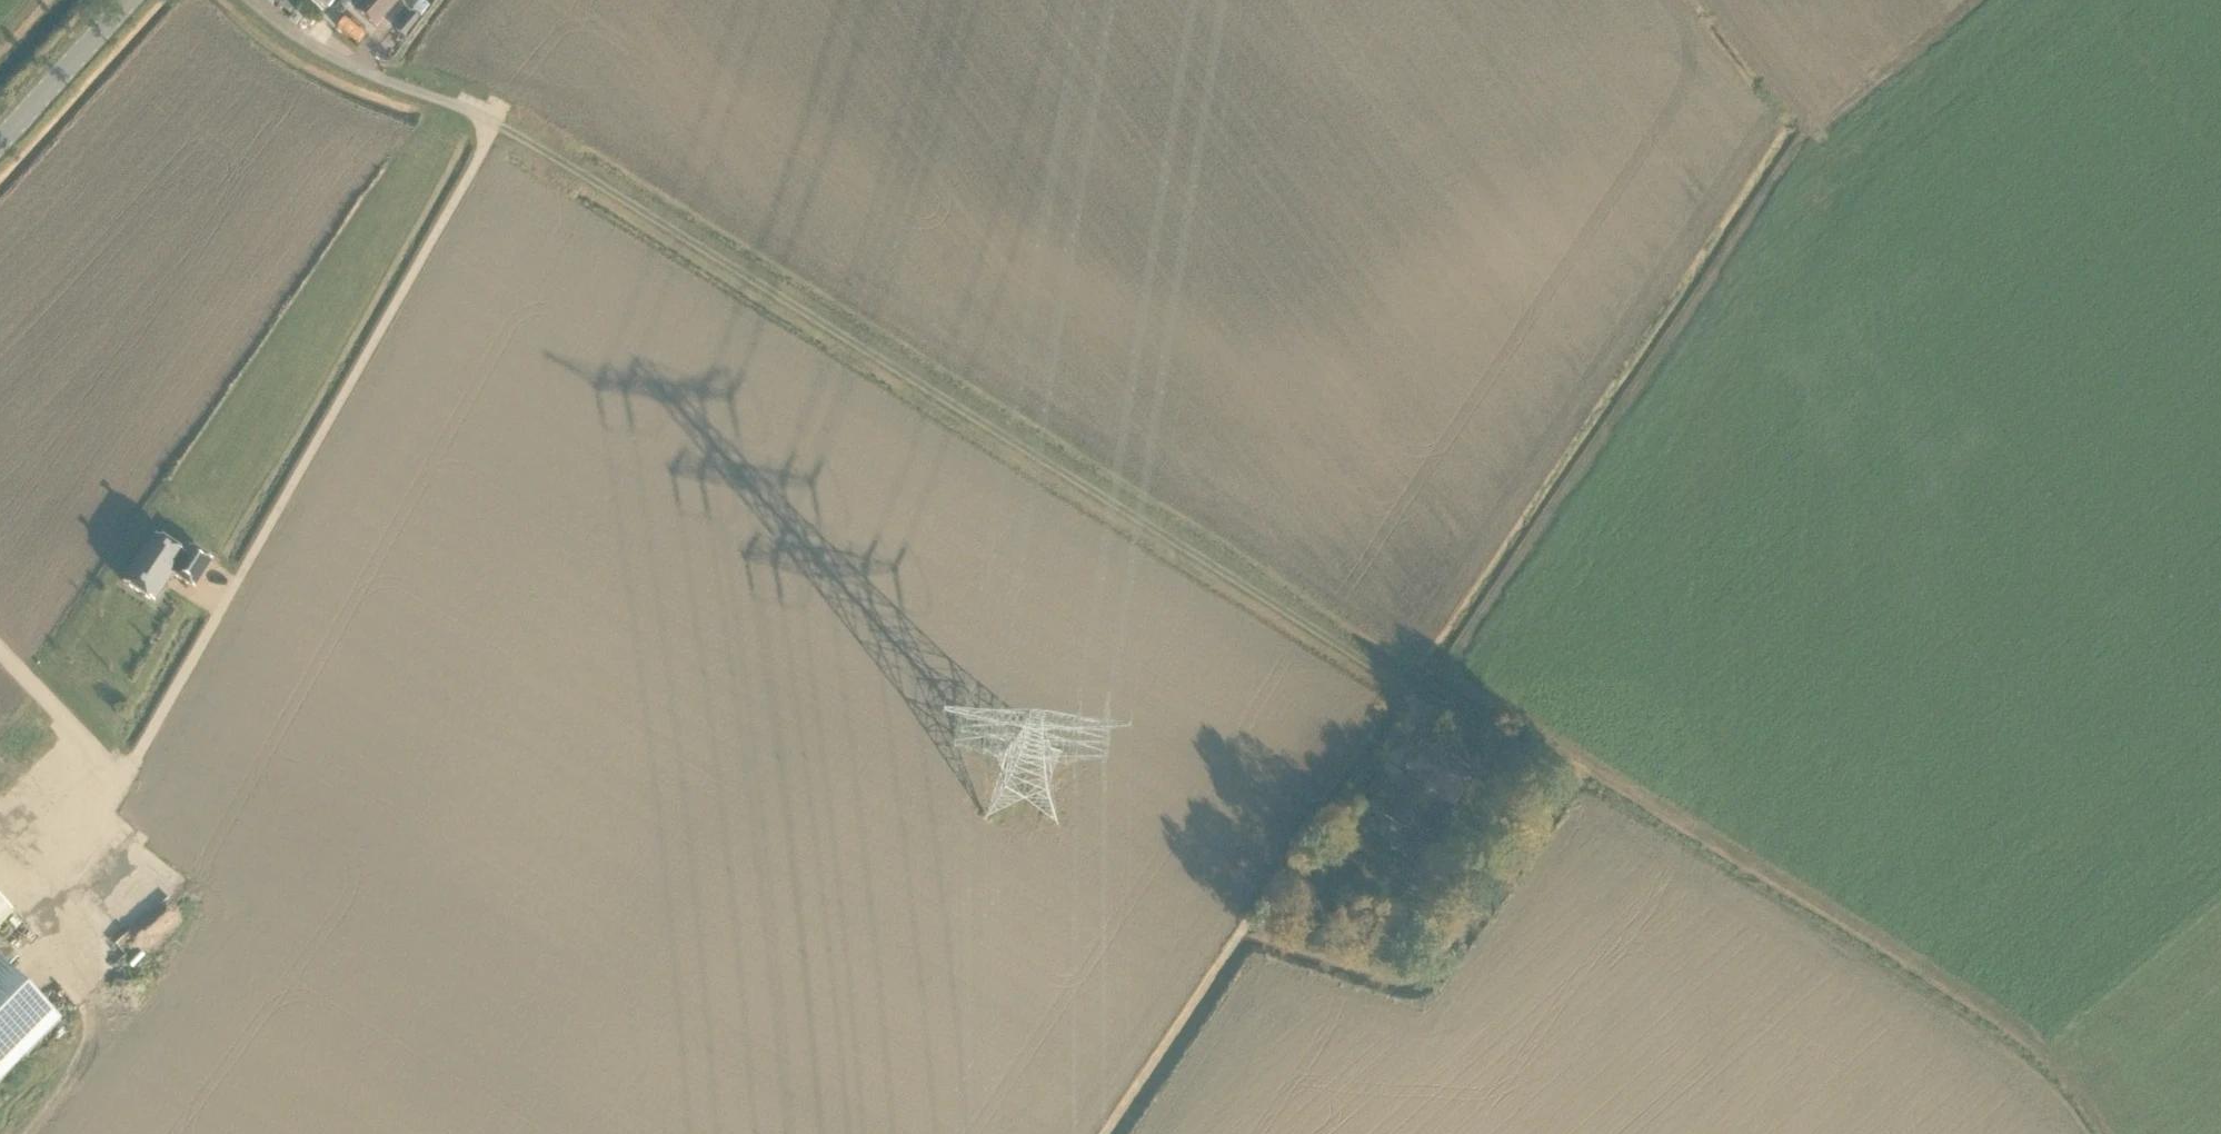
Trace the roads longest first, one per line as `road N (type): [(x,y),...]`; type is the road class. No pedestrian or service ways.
road 1 (unclassified): [(495,123),(295,38),(250,0)]
road 2 (tertiary): [(0,142),(128,0)]

